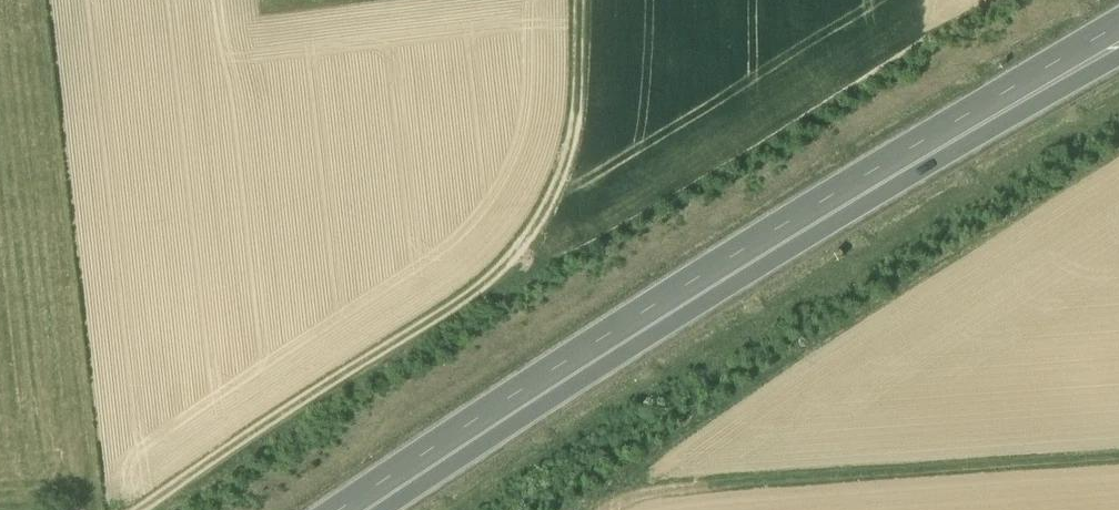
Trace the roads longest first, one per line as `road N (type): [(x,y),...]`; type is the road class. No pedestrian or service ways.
road 1 (trunk): [(351,509),(720,270),(1100,43)]
road 2 (track): [(578,0),(575,123),(546,212),(507,266),(455,310),(136,509)]
road 3 (track): [(428,0),(274,15)]

